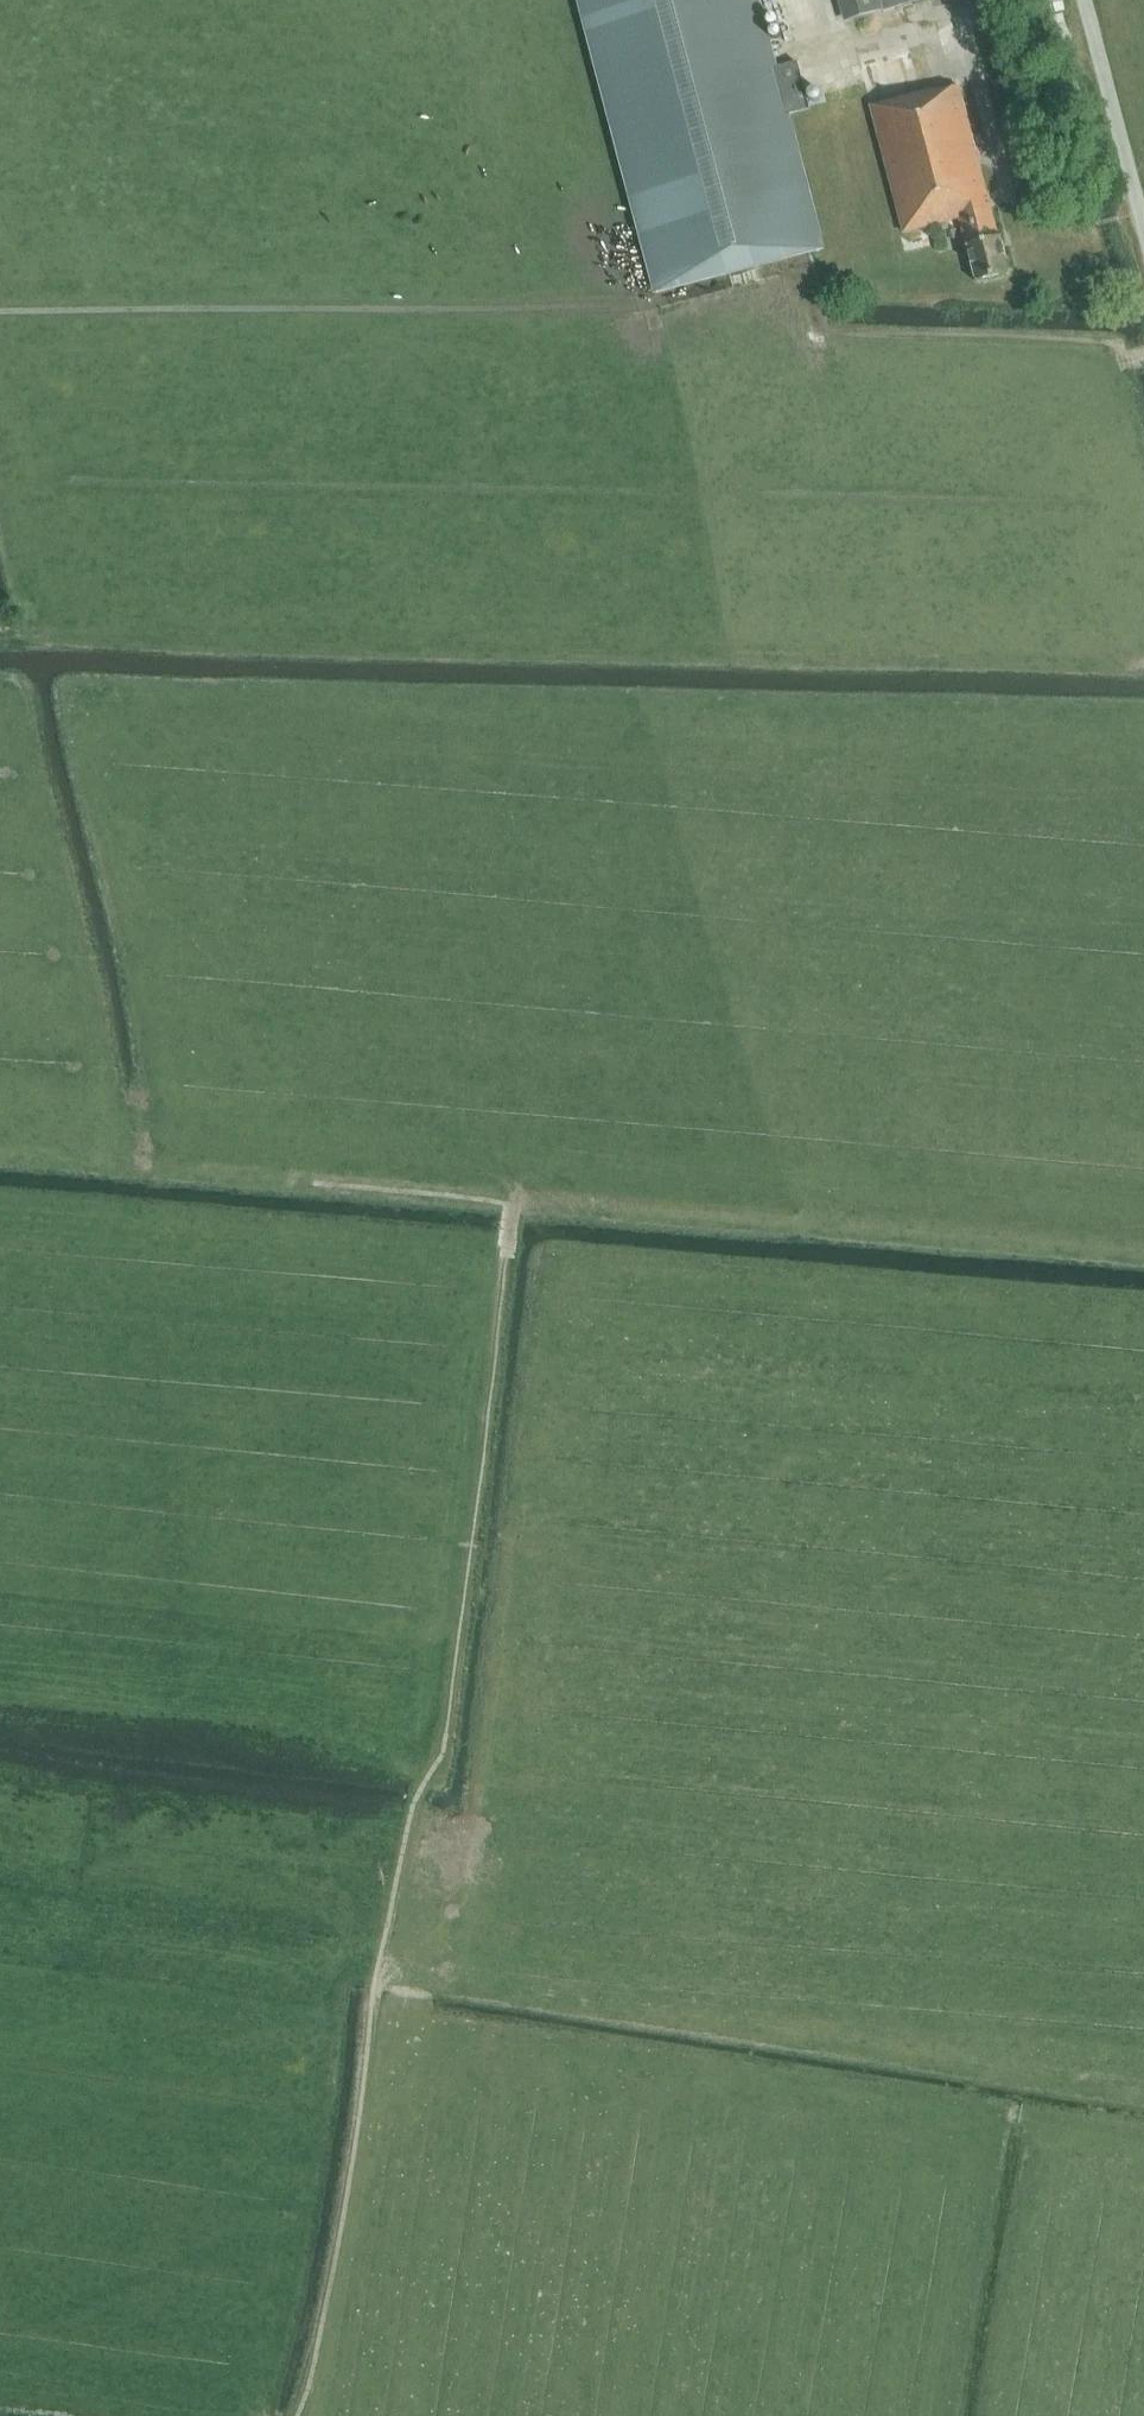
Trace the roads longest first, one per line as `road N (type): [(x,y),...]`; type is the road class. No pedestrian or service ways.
road 1 (track): [(649,304),(805,264),(822,351)]
road 2 (unclassified): [(1143,228),(1085,0)]

